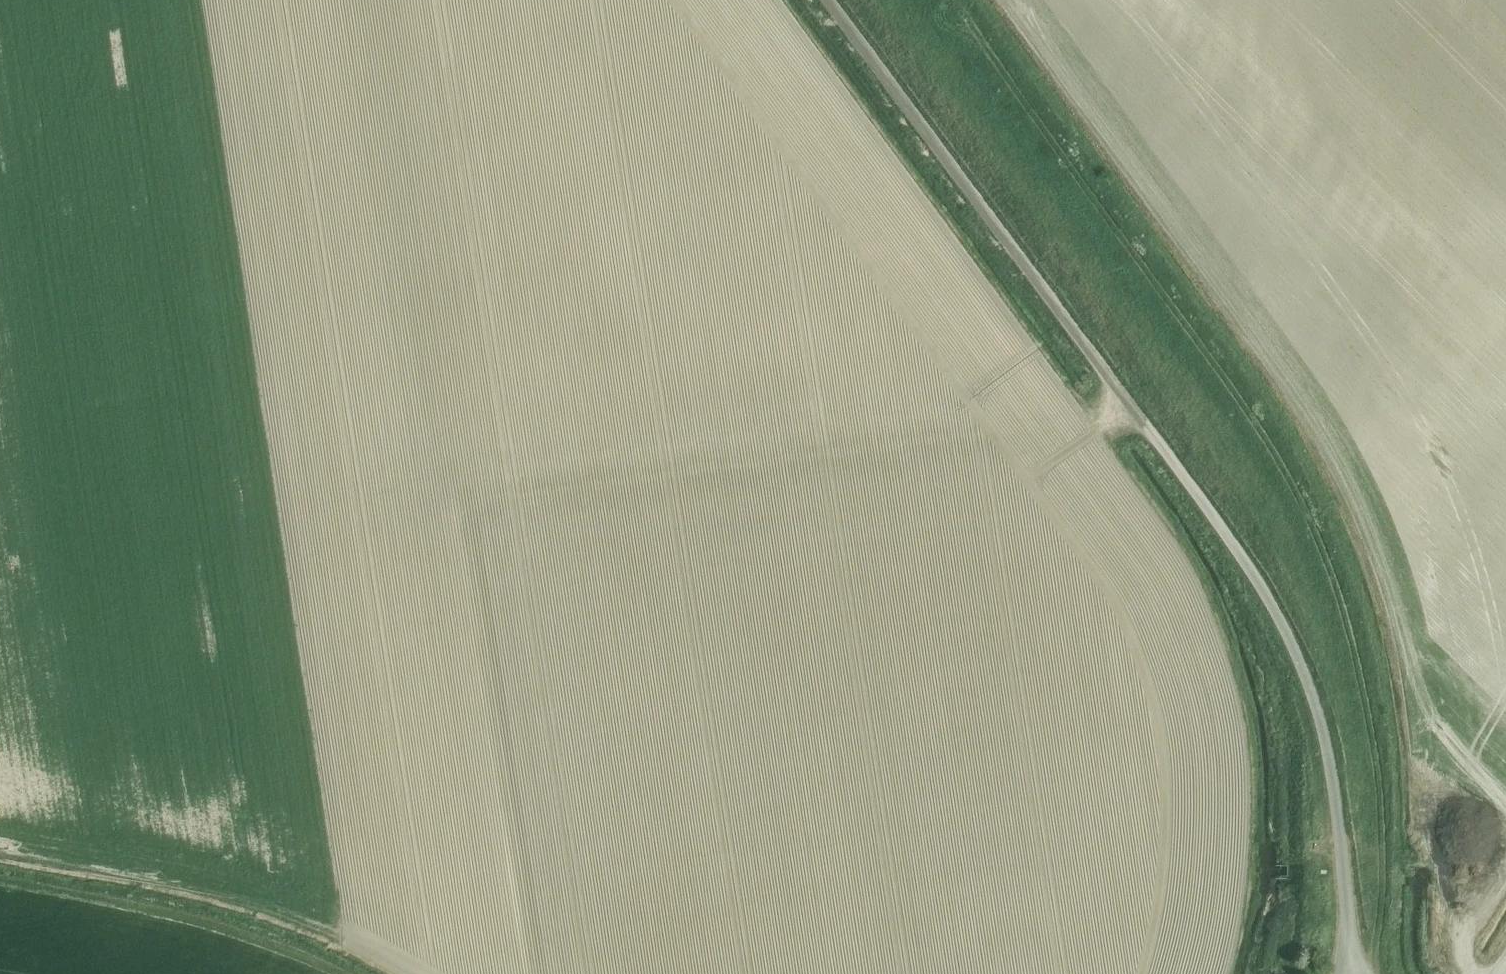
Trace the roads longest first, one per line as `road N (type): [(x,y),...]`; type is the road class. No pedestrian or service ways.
road 1 (unclassified): [(1347,973),(1350,929),(1330,749),(1302,670),(1265,593),(1140,425)]
road 2 (track): [(1140,425),(826,0)]

